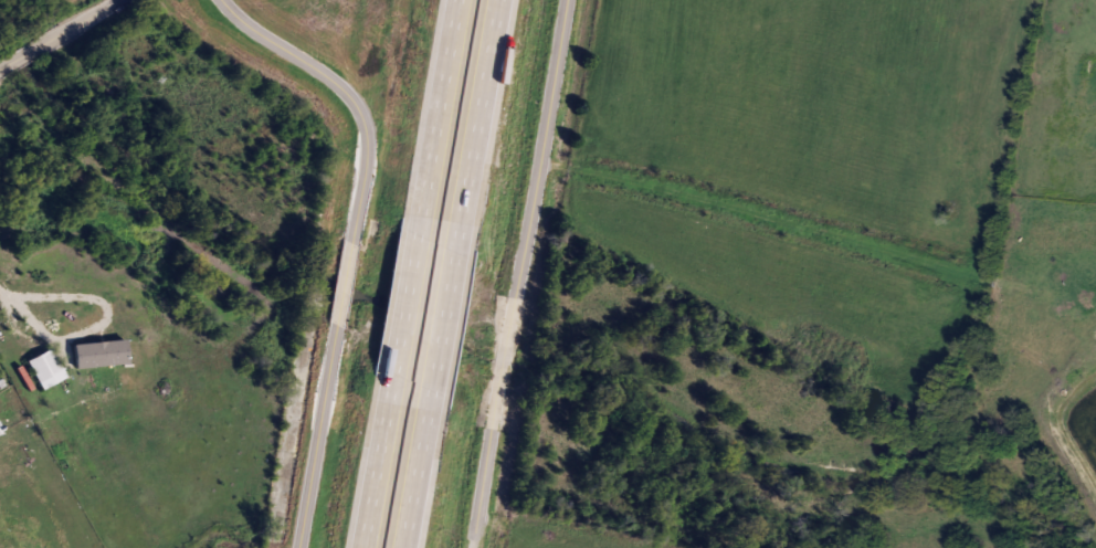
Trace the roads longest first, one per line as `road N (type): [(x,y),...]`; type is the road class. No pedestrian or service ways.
road 1 (residential): [(567,0),(473,540)]
road 2 (residential): [(350,243),(368,138),(359,105),(224,0)]
road 3 (motorway): [(449,244),(491,0)]
road 4 (motorway): [(463,0),(421,239)]
road 5 (residential): [(297,547),(336,324)]
road 6 (motorway): [(397,380),(368,547)]
road 7 (motorway): [(398,547),(423,386)]
road 8 (motorway): [(423,386),(449,244)]
road 9 (motorway): [(421,239),(397,380)]
road 10 (residential): [(0,67),(113,0)]

